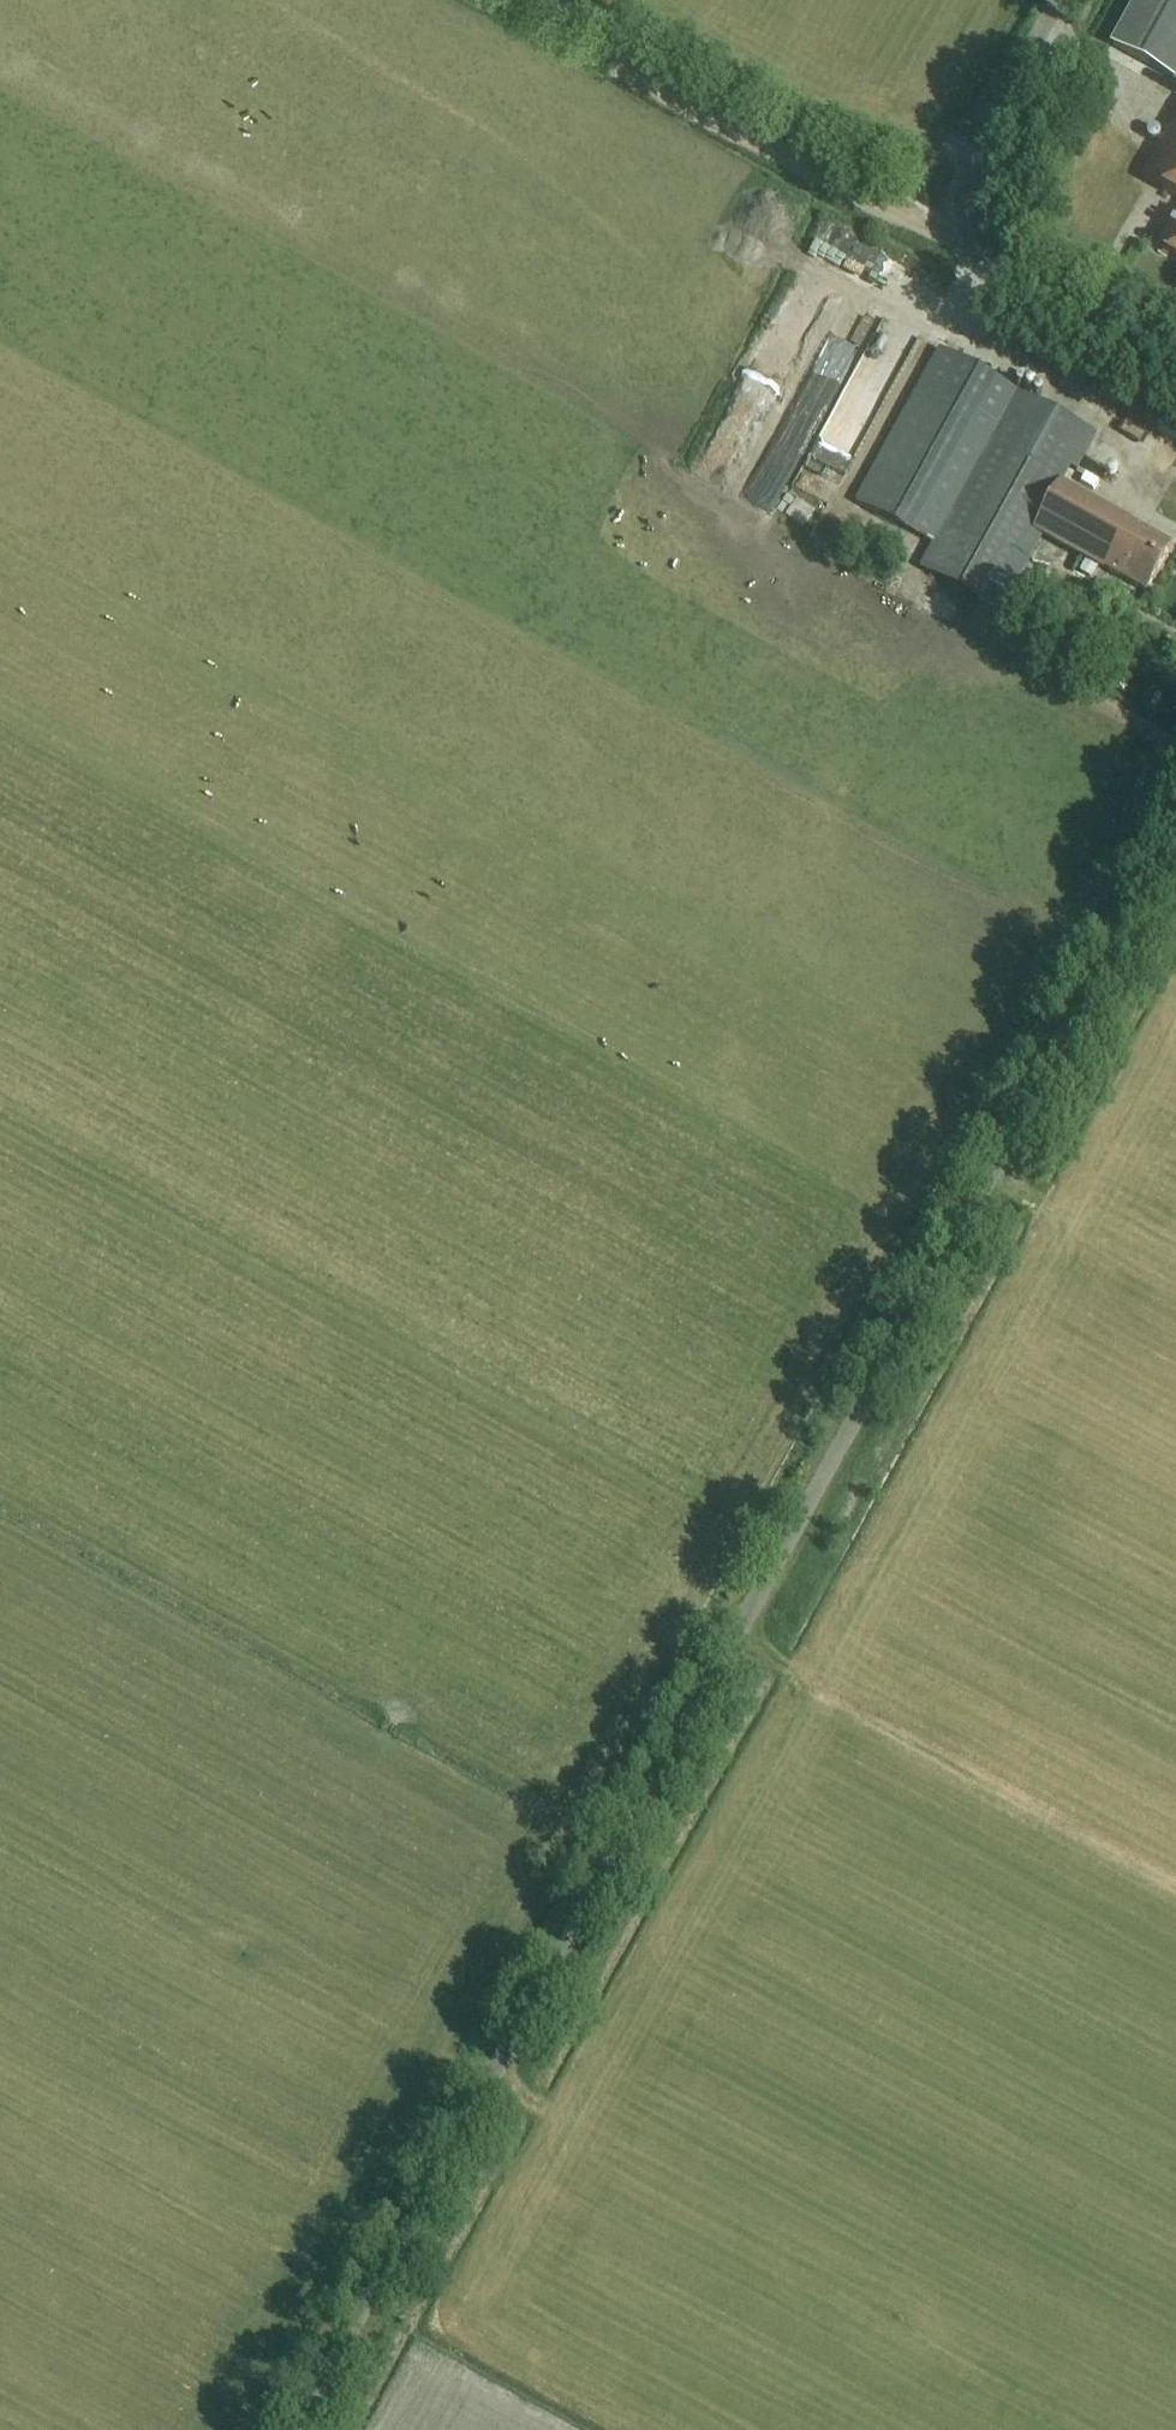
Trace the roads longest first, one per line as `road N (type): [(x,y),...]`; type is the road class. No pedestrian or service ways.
road 1 (unclassified): [(292,2429),(1175,836)]
road 2 (unclassified): [(1175,371),(976,255),(957,227),(955,189),(1059,0)]
road 3 (track): [(496,0),(888,215),(957,227)]

